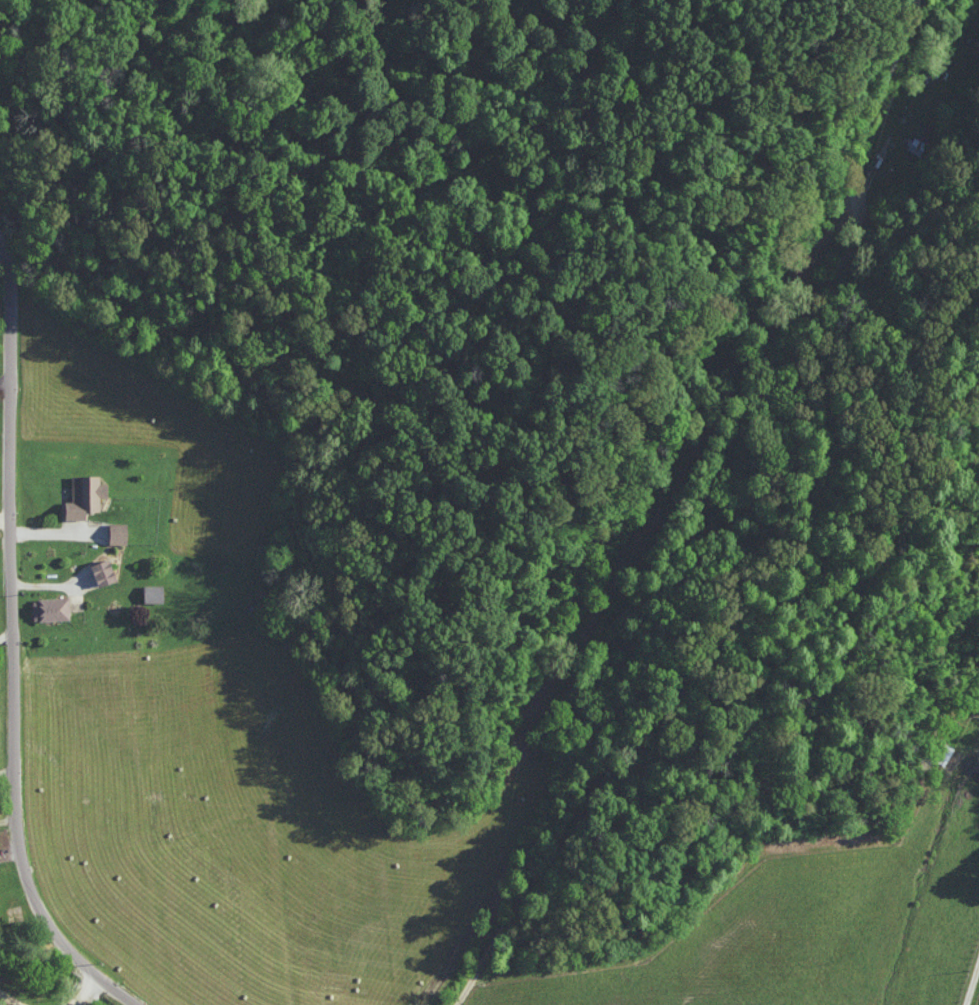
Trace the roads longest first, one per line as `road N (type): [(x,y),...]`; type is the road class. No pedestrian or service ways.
road 1 (tertiary): [(131,1004),(51,934),(26,892),(13,819),(10,269),(0,245)]

